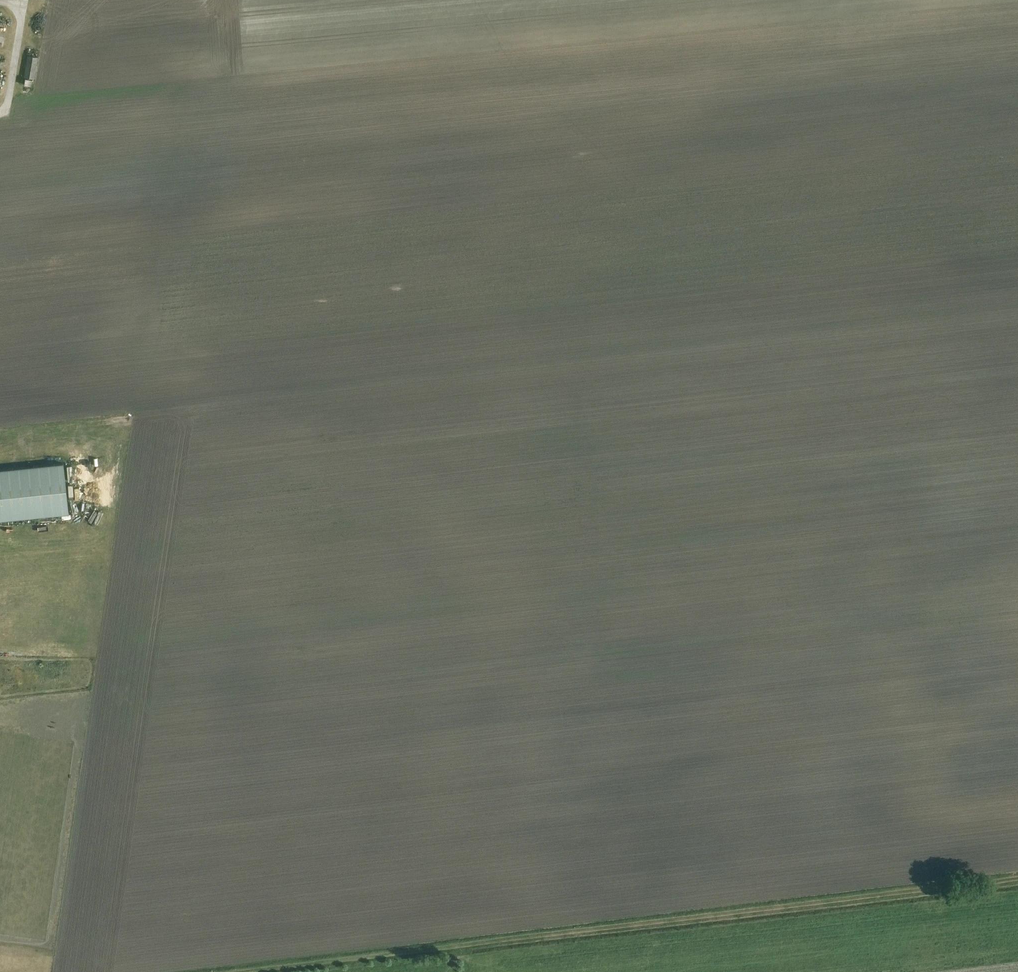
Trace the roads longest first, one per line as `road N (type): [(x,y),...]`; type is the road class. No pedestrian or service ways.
road 1 (track): [(240,971),(1017,880)]

